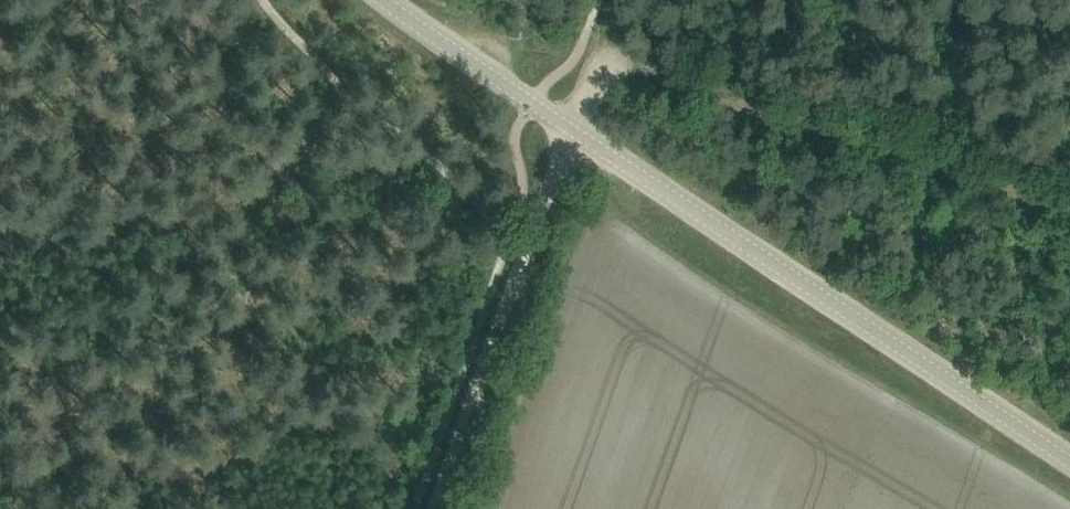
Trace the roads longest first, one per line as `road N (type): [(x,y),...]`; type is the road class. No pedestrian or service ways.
road 1 (tertiary): [(1069,461),(570,126)]
road 2 (unclassified): [(434,508),(570,126)]
road 3 (tertiary): [(570,126),(385,0)]
road 4 (track): [(621,0),(570,126)]

